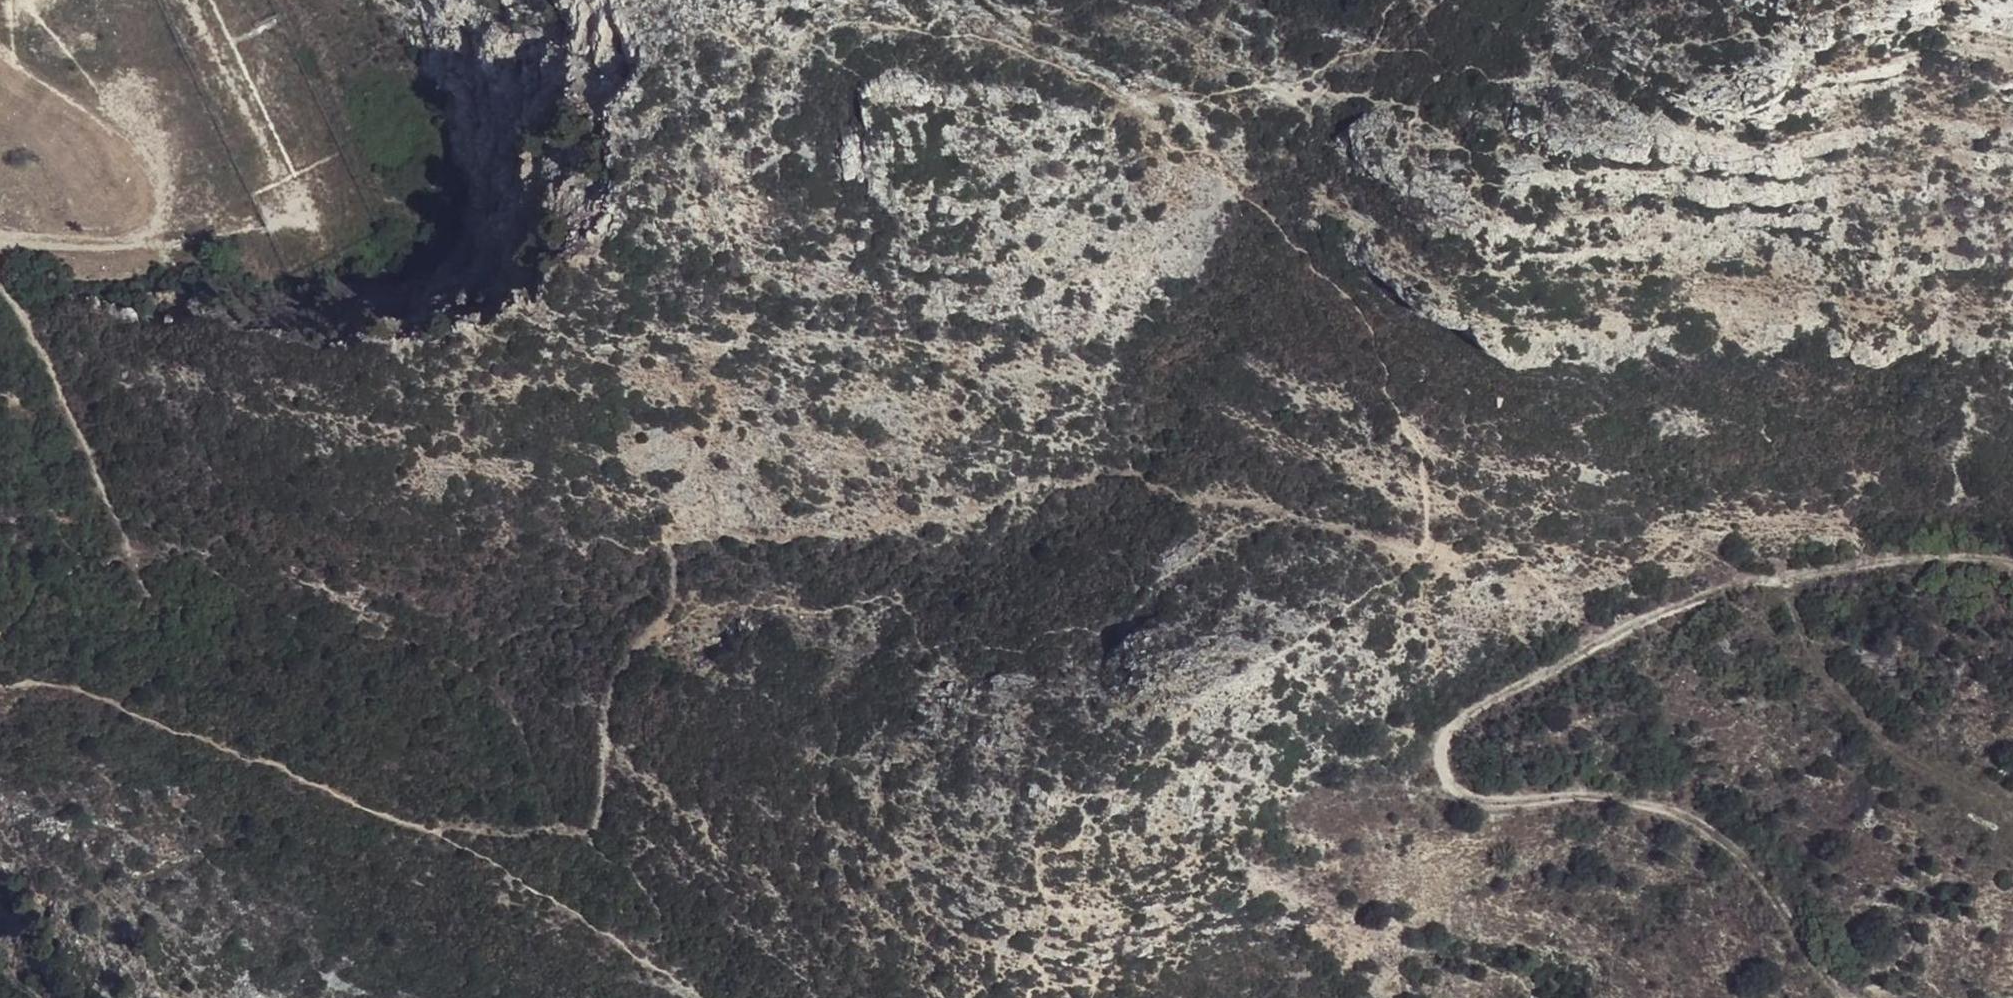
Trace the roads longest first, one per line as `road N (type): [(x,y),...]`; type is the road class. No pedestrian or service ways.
road 1 (track): [(1841,997),(1785,905),(1737,853),(1686,820),(1636,806),(1584,800),(1524,806),(1465,791),(1444,764),(1450,736),(1653,624),(1722,602),(1816,582),(1996,570),(2012,576)]
road 2 (track): [(0,239),(127,249),(265,227)]

